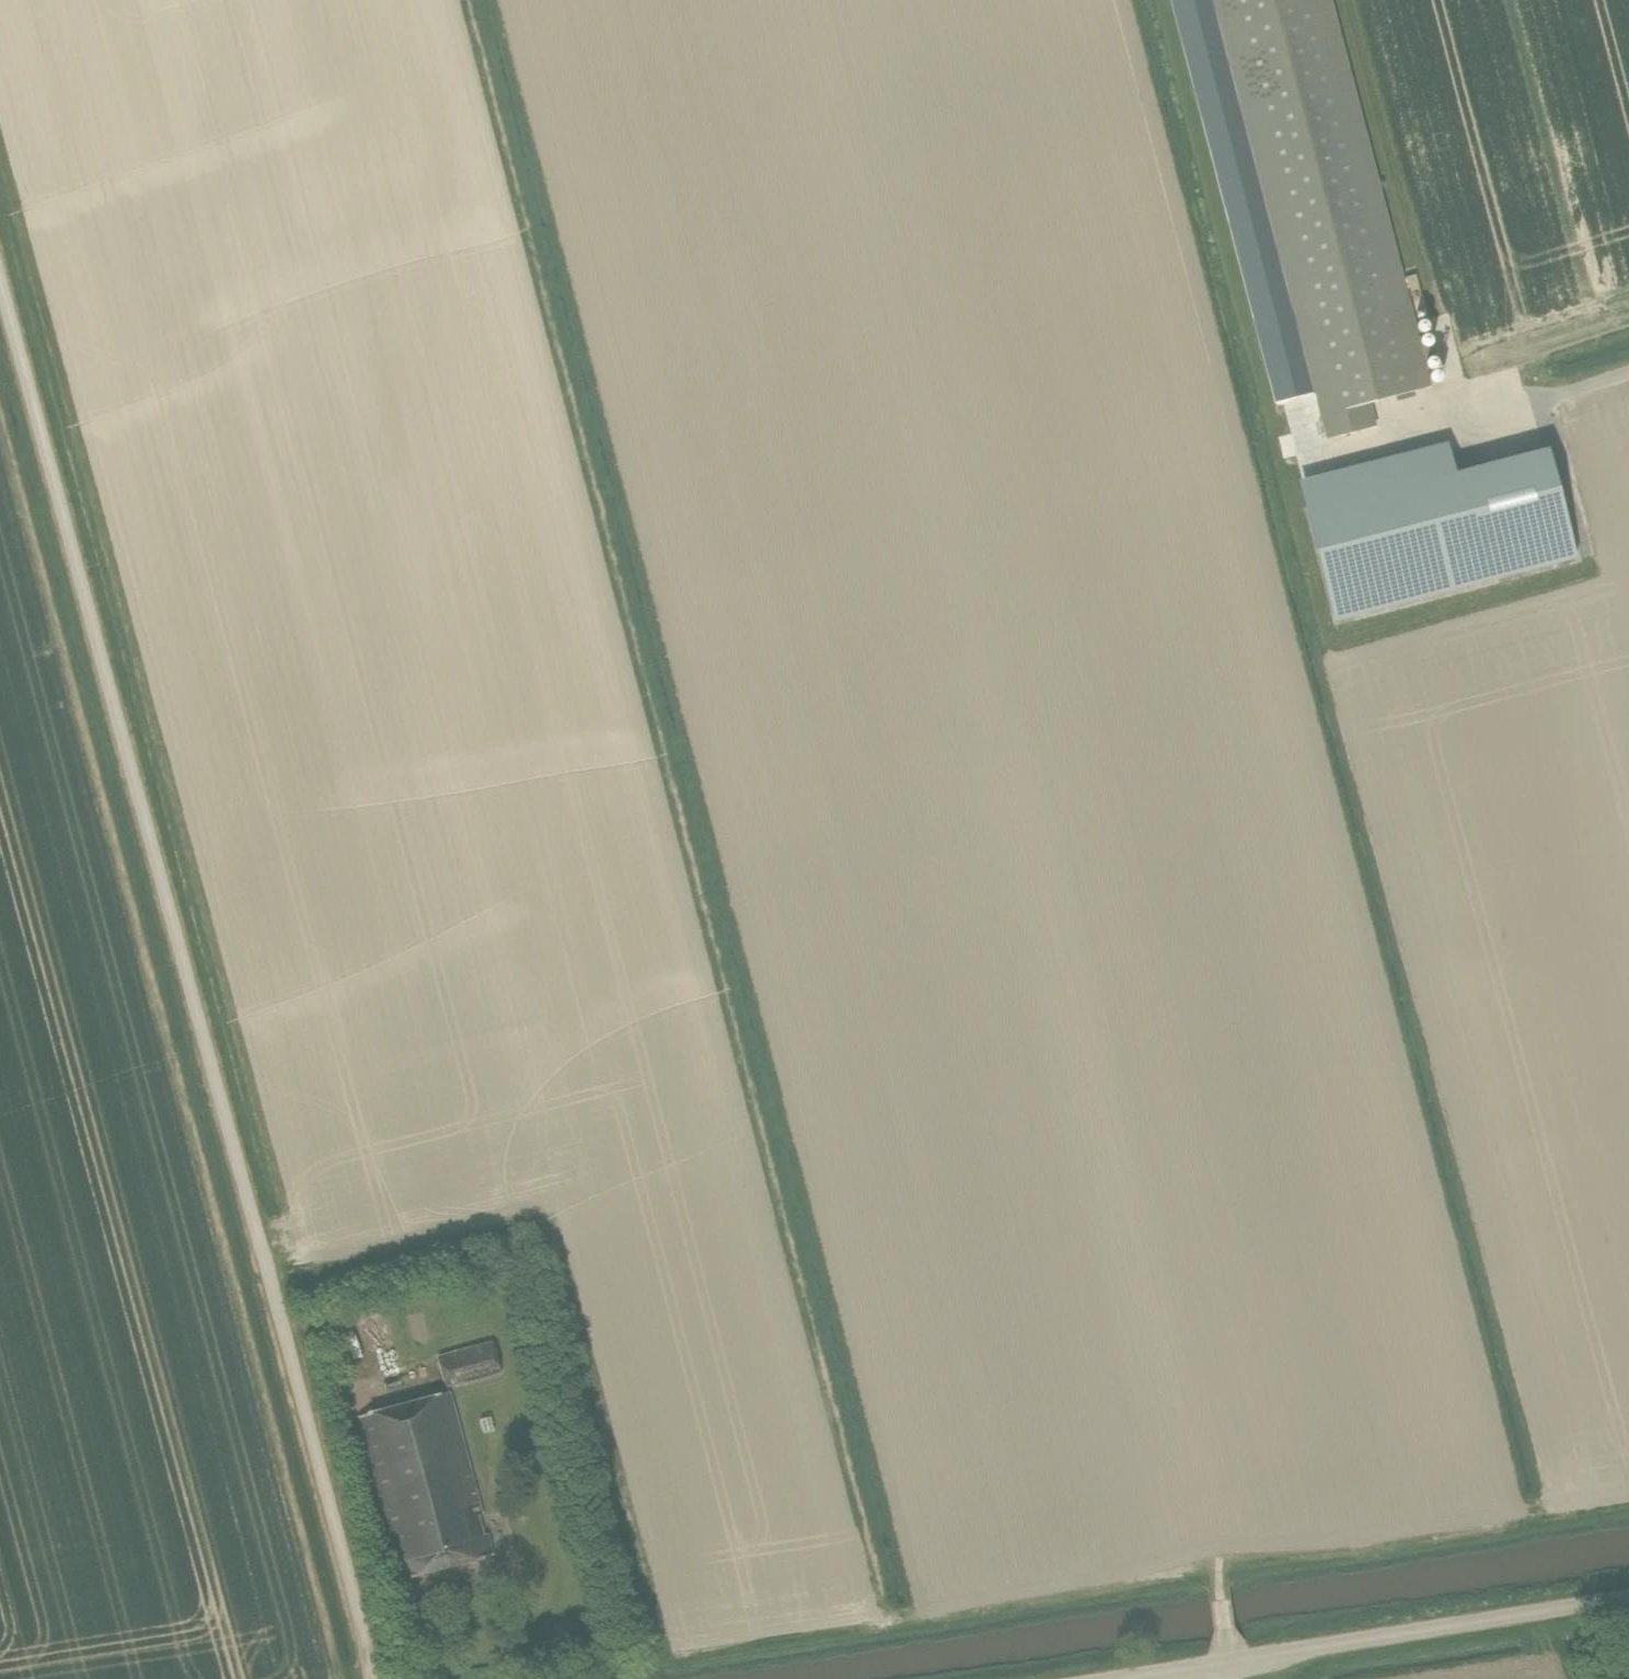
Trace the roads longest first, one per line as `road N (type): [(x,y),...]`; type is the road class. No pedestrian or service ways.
road 1 (unclassified): [(372,1678),(278,1297),(0,288)]
road 2 (unclassified): [(1149,1678),(1628,1604)]

